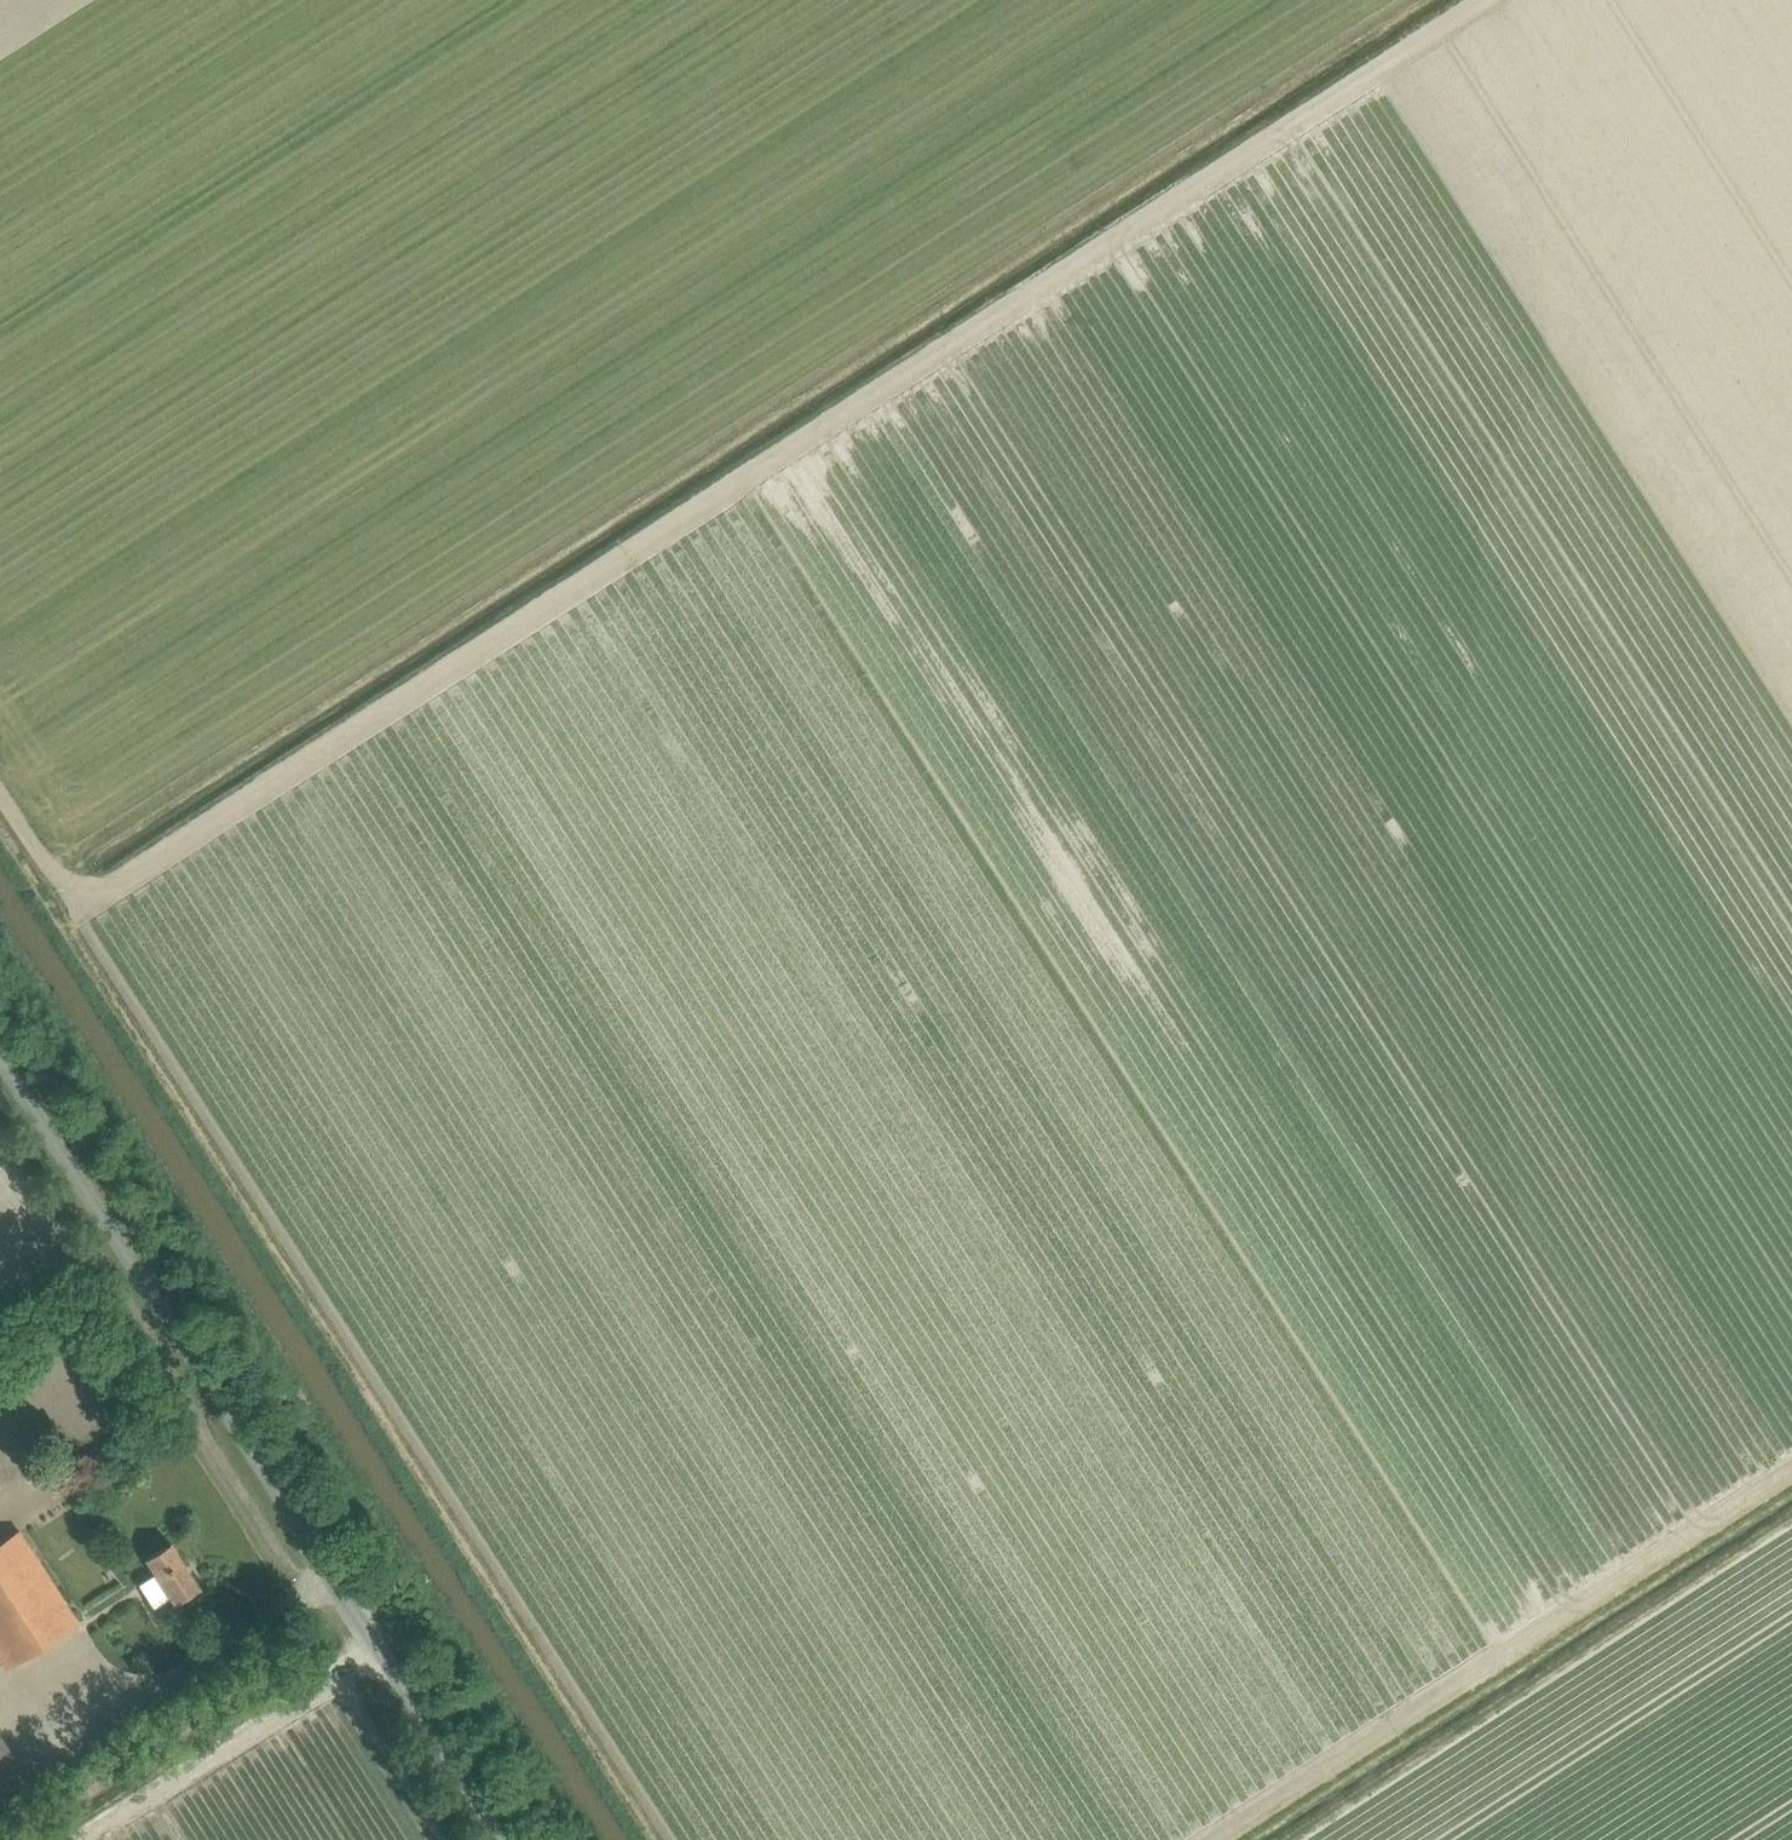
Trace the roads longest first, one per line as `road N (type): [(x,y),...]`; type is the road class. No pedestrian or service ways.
road 1 (unclassified): [(501,1839),(0,1058)]

